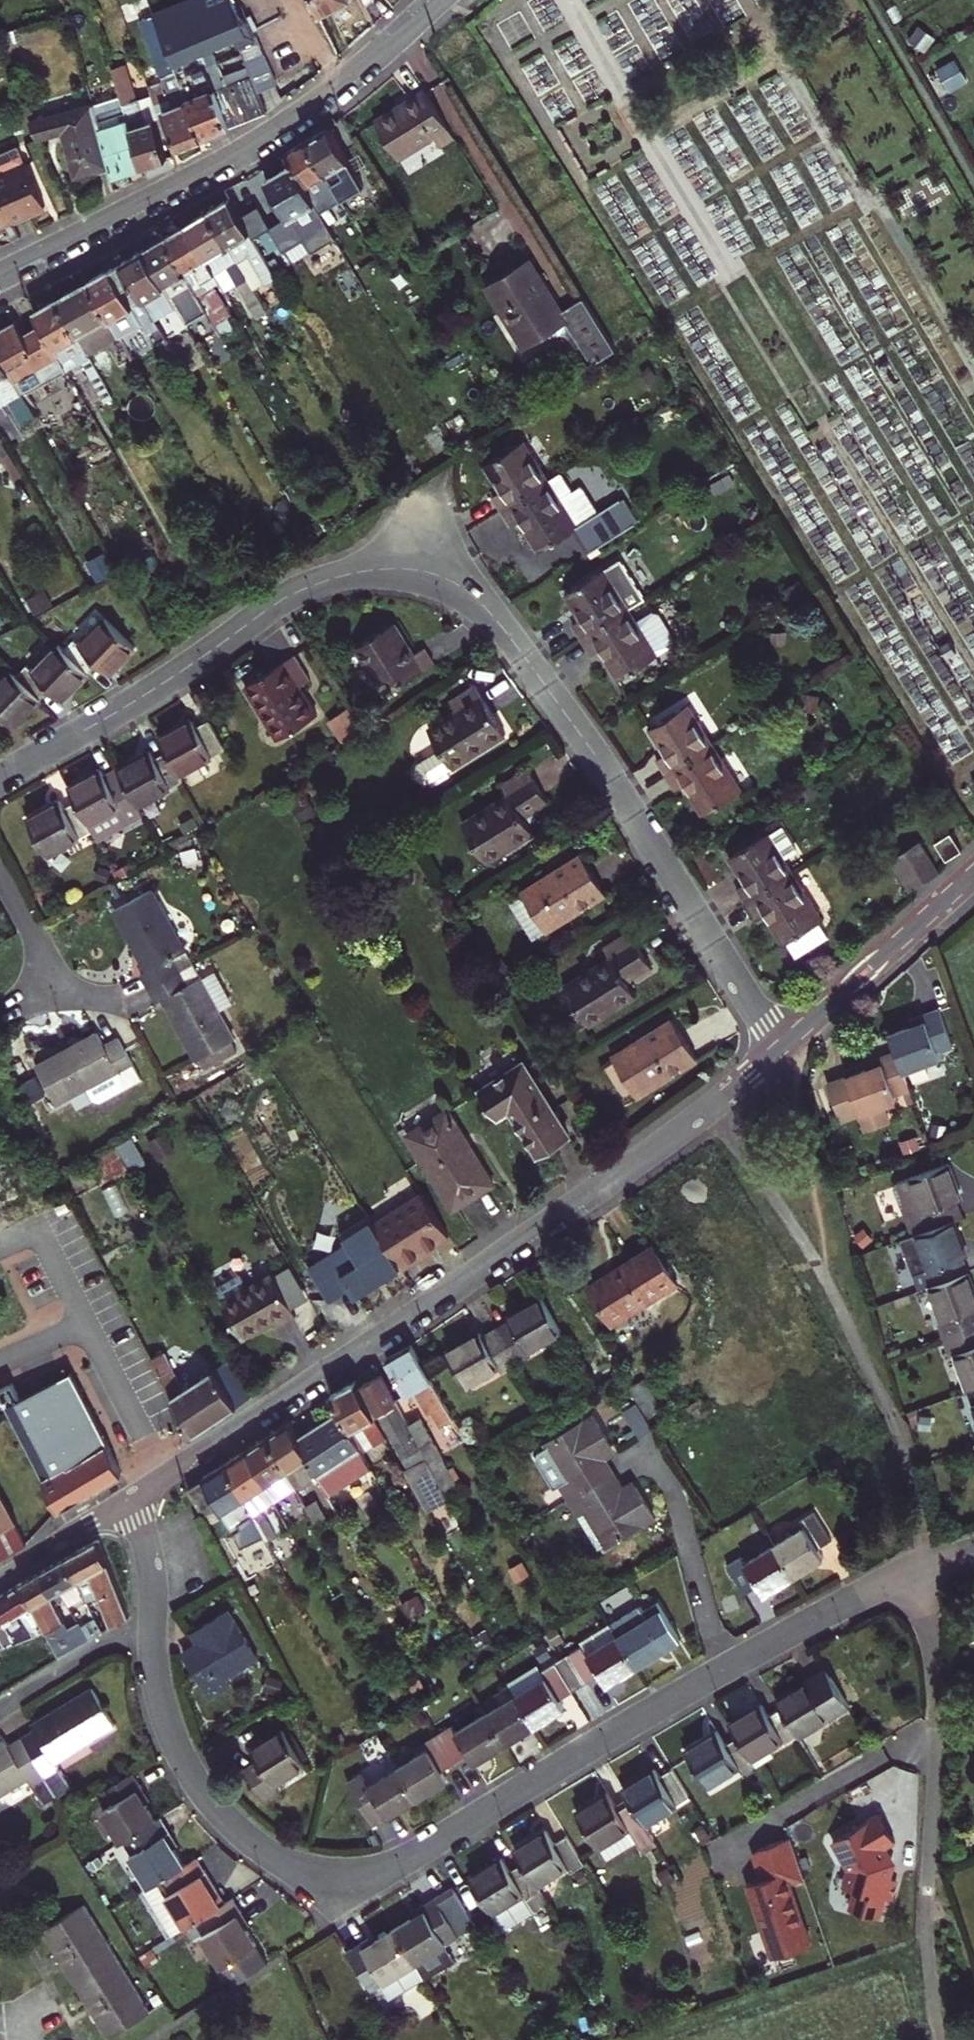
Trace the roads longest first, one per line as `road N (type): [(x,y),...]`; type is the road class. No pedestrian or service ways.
road 1 (residential): [(0,776),(151,691),(306,588),(375,569),(436,574),(490,613),(590,748),(779,1049)]
road 2 (residential): [(131,1496),(150,1555),(155,1681),(170,1736),(225,1817),(297,1867),(346,1875),(404,1861),(723,1670)]
road 3 (residential): [(779,1049),(603,1184),(131,1496)]
road 4 (residential): [(0,273),(278,130),(444,0)]
road 5 (residential): [(925,1569),(936,1707),(925,1890)]
road 6 (residential): [(973,875),(779,1049)]
road 7 (residential): [(644,1447),(682,1520),(723,1670)]
road 8 (residential): [(723,1670),(925,1569)]
road 9 (residential): [(0,879),(64,997),(124,1002)]
road 10 (residential): [(131,1496),(0,1574)]

